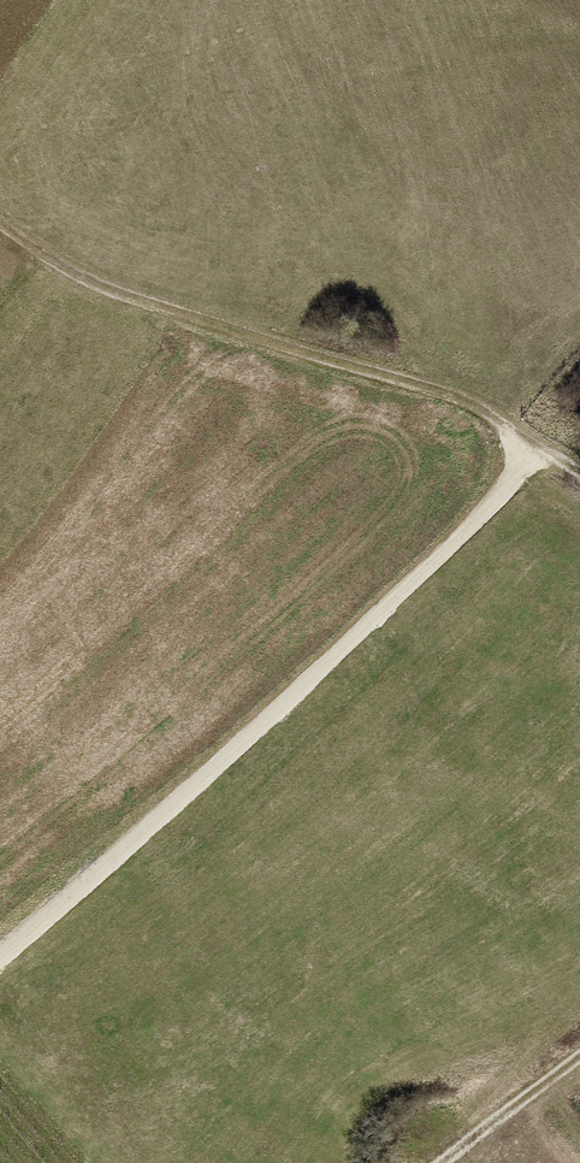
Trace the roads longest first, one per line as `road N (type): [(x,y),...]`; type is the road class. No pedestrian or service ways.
road 1 (track): [(0,954),(103,869),(510,480),(536,439)]
road 2 (track): [(536,439),(486,408),(392,372),(99,282),(0,216)]
road 3 (track): [(428,1162),(579,1046)]

